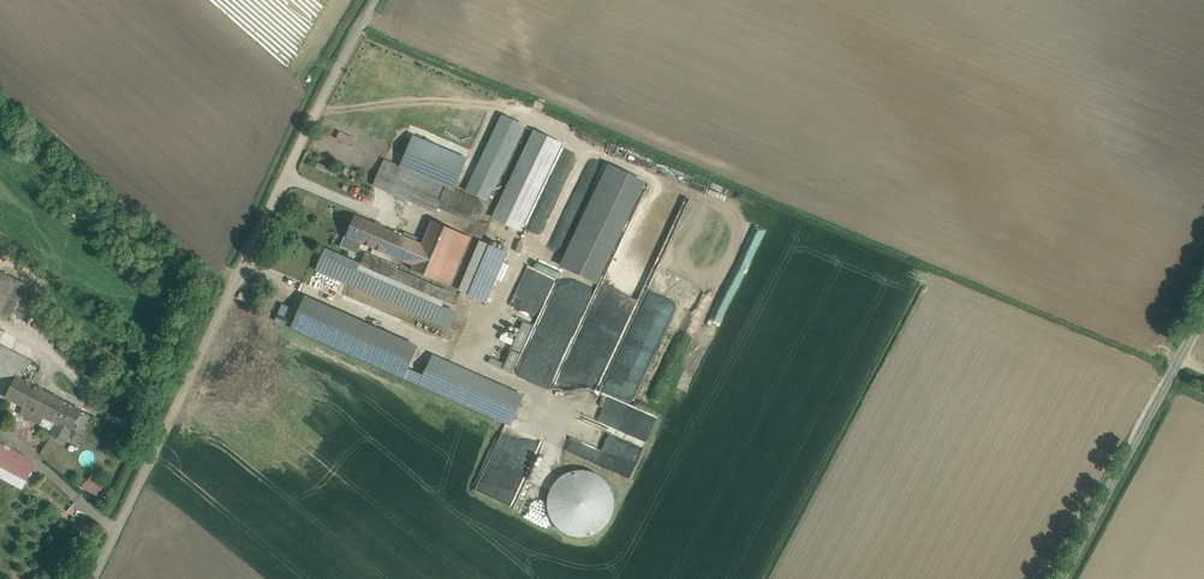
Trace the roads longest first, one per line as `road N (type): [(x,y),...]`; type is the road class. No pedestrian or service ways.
road 1 (unclassified): [(95,578),(377,0)]
road 2 (unclassified): [(1203,312),(1061,578)]

